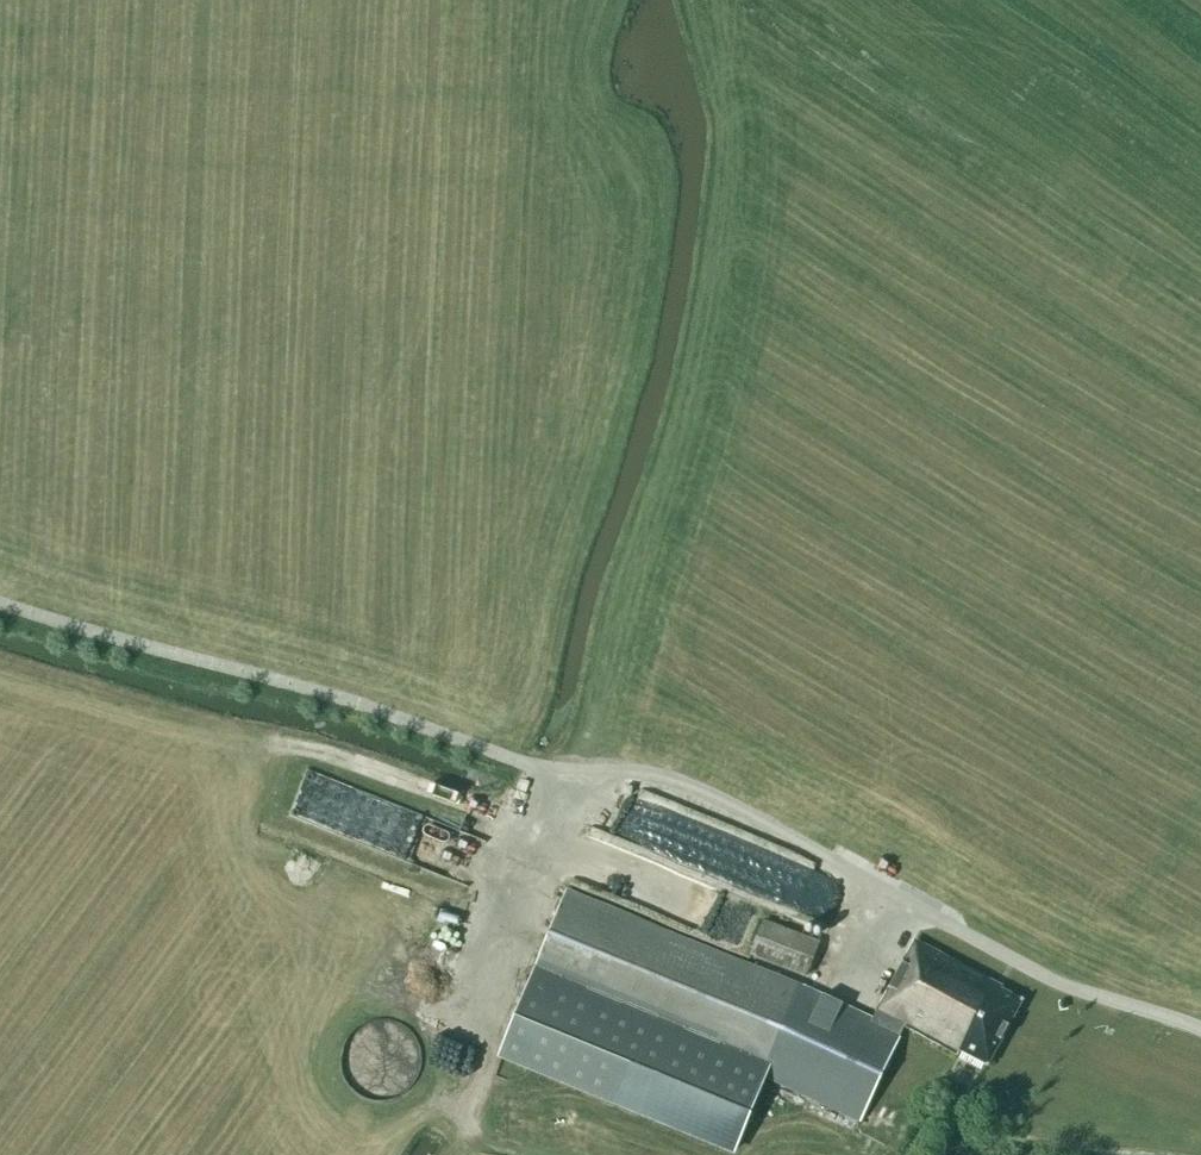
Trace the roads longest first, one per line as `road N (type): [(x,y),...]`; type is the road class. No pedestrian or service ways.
road 1 (unclassified): [(1200,1030),(1045,976),(763,821),(666,778),(536,768),(357,704),(0,603)]

